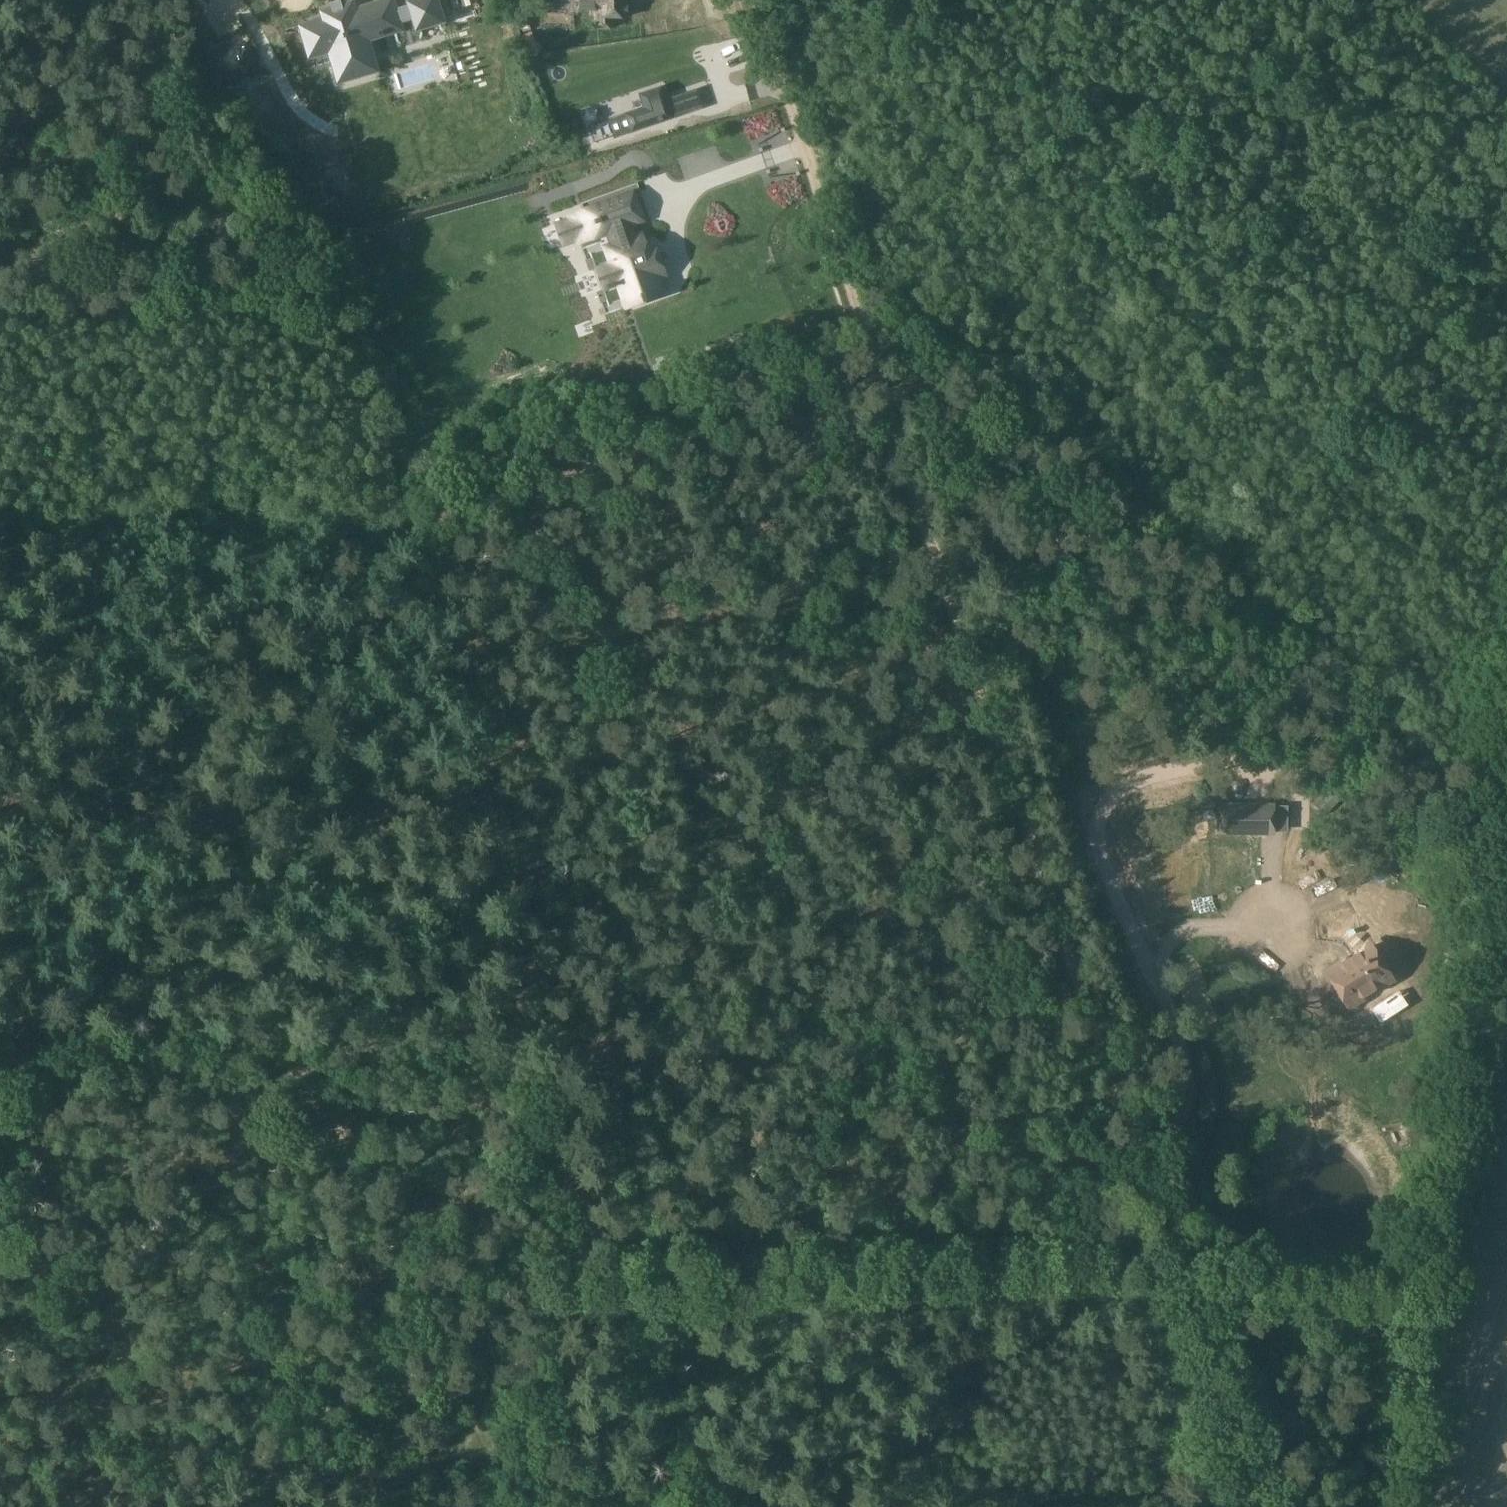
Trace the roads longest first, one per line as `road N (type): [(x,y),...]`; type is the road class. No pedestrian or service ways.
road 1 (track): [(1251,1506),(756,0)]

